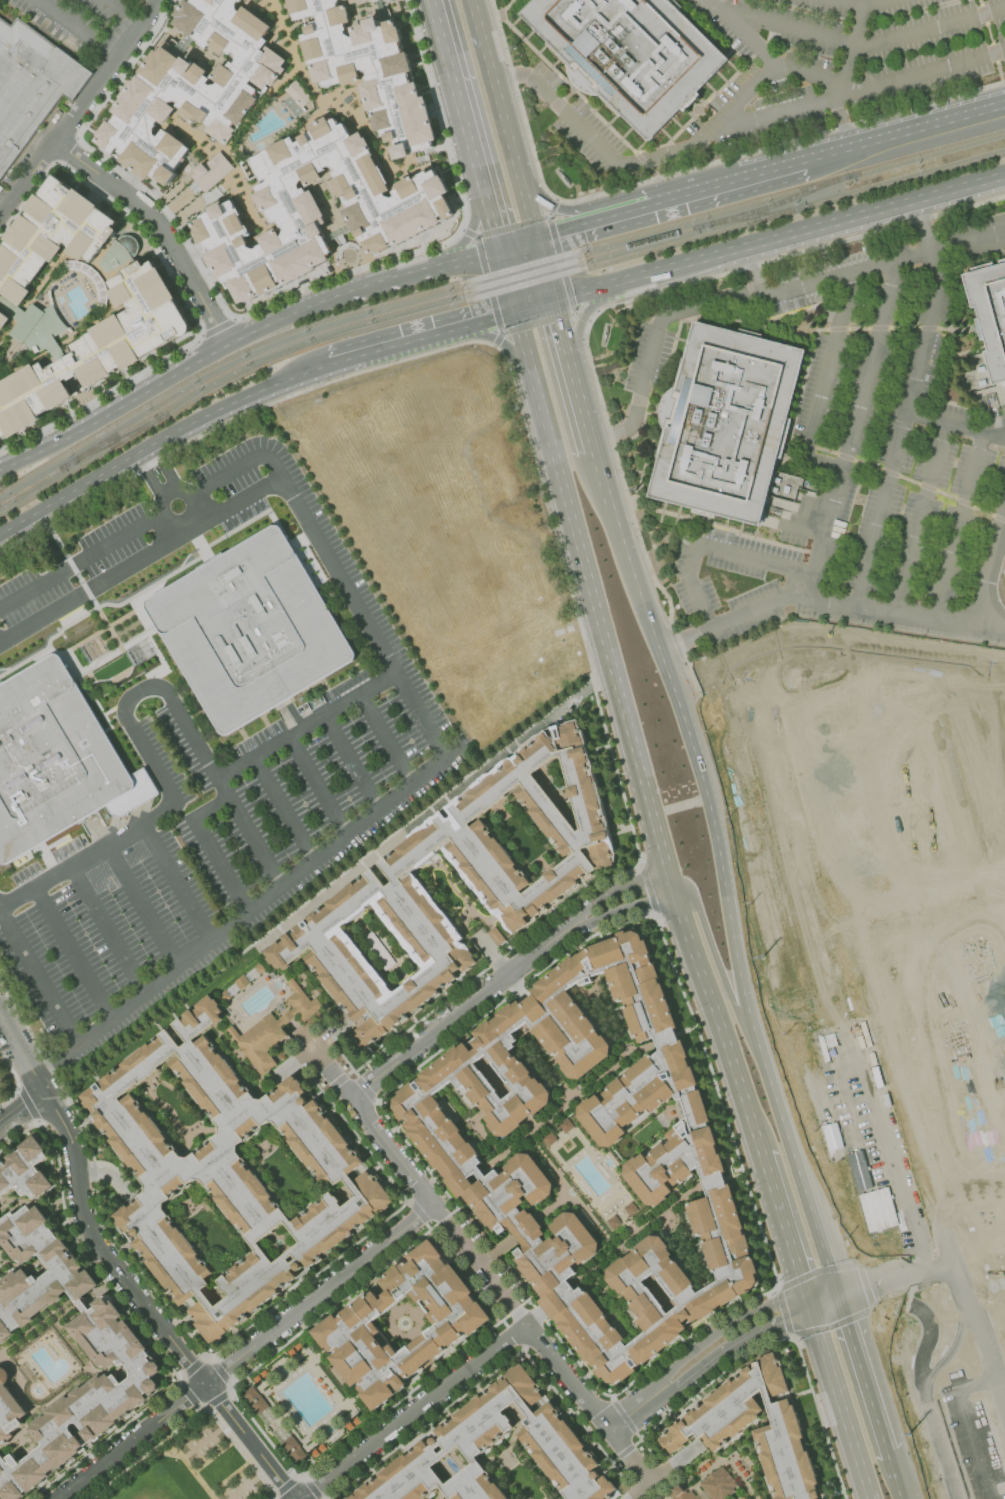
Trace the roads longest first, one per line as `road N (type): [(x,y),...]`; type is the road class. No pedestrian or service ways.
road 1 (primary): [(527,361),(673,899),(760,1152)]
road 2 (primary): [(836,1296),(748,1014),(707,798),(610,512)]
road 3 (residential): [(294,1498),(95,1246),(80,1208),(75,1152),(46,1092)]
road 4 (residential): [(609,1431),(315,1055)]
road 5 (residential): [(60,1498),(432,1205)]
road 6 (primary): [(552,299),(1004,177)]
road 7 (primary): [(384,285),(271,325),(0,470)]
road 8 (primary): [(0,536),(213,414),(340,361)]
road 9 (residential): [(1004,665),(805,638),(672,689)]
road 10 (primary): [(783,1128),(698,911),(687,887),(666,872)]
road 11 (residential): [(526,1325),(304,1498)]
road 12 (residential): [(348,1098),(568,927)]
road 13 (residential): [(231,345),(164,227),(54,140)]
road 14 (primary): [(536,243),(470,0)]
road 15 (primary): [(819,156),(602,221)]
road 16 (residential): [(808,1304),(779,1304),(736,1322),(677,1365),(627,1418)]
road 17 (residential): [(627,1418),(808,1304)]
road 18 (primary): [(430,0),(483,199)]
road 19 (primary): [(808,1304),(872,1498)]
road 20 (primary): [(888,1456),(836,1296)]
road 21 (primary): [(760,1152),(808,1304)]
road 22 (primary): [(1004,105),(867,143)]
road 23 (primary): [(340,361),(458,327)]

